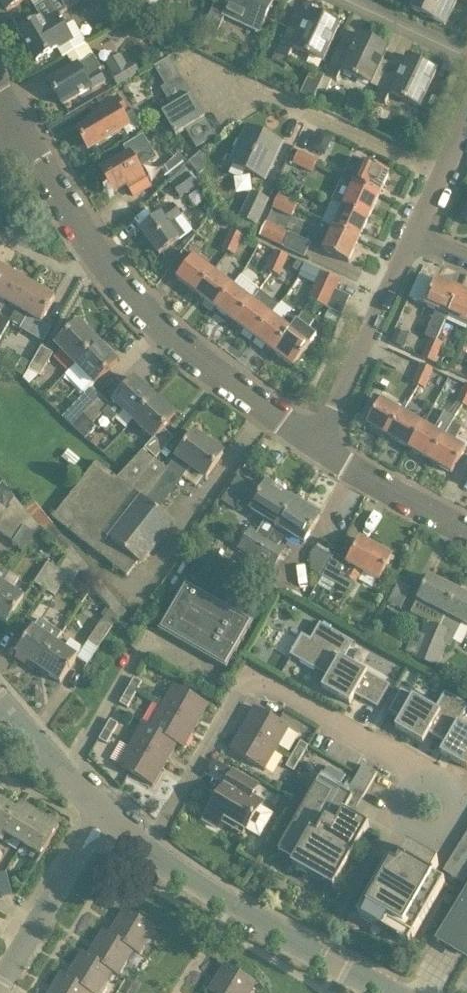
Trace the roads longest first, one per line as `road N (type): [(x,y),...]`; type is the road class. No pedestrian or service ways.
road 1 (residential): [(324,446),(170,342),(115,279),(17,134)]
road 2 (residential): [(147,849),(248,677),(423,784)]
road 3 (residential): [(445,175),(198,61),(164,21)]
road 4 (residential): [(394,992),(210,896),(147,849)]
road 5 (residential): [(324,446),(414,236)]
road 6 (residential): [(2,992),(107,817)]
road 7 (residential): [(466,528),(324,446)]
road 8 (residential): [(107,817),(0,704)]
road 9 (residential): [(423,784),(408,795),(403,814),(412,831),(430,839),(458,819),(448,788)]
road 10 (residential): [(466,55),(351,0)]

